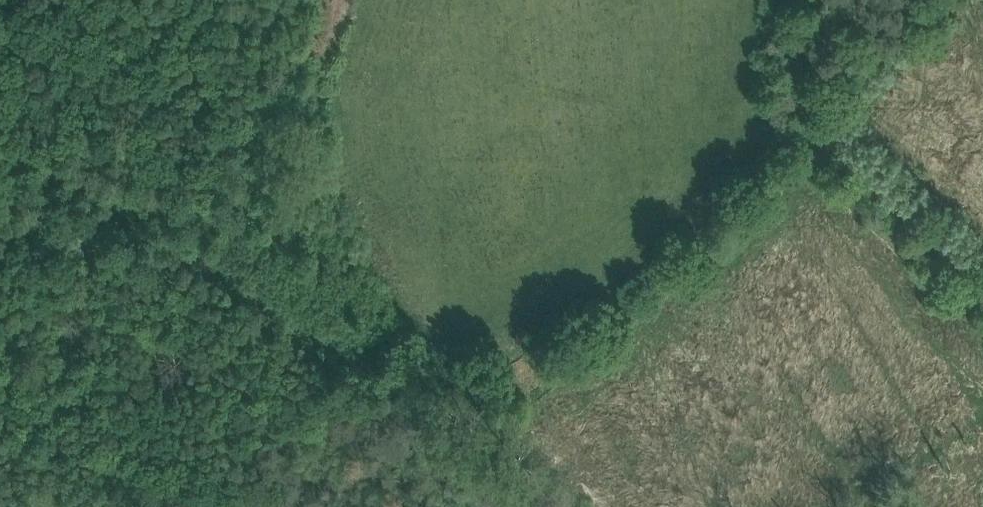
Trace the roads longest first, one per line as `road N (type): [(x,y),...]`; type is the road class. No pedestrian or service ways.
road 1 (track): [(982,290),(823,127),(804,46),(810,0)]

